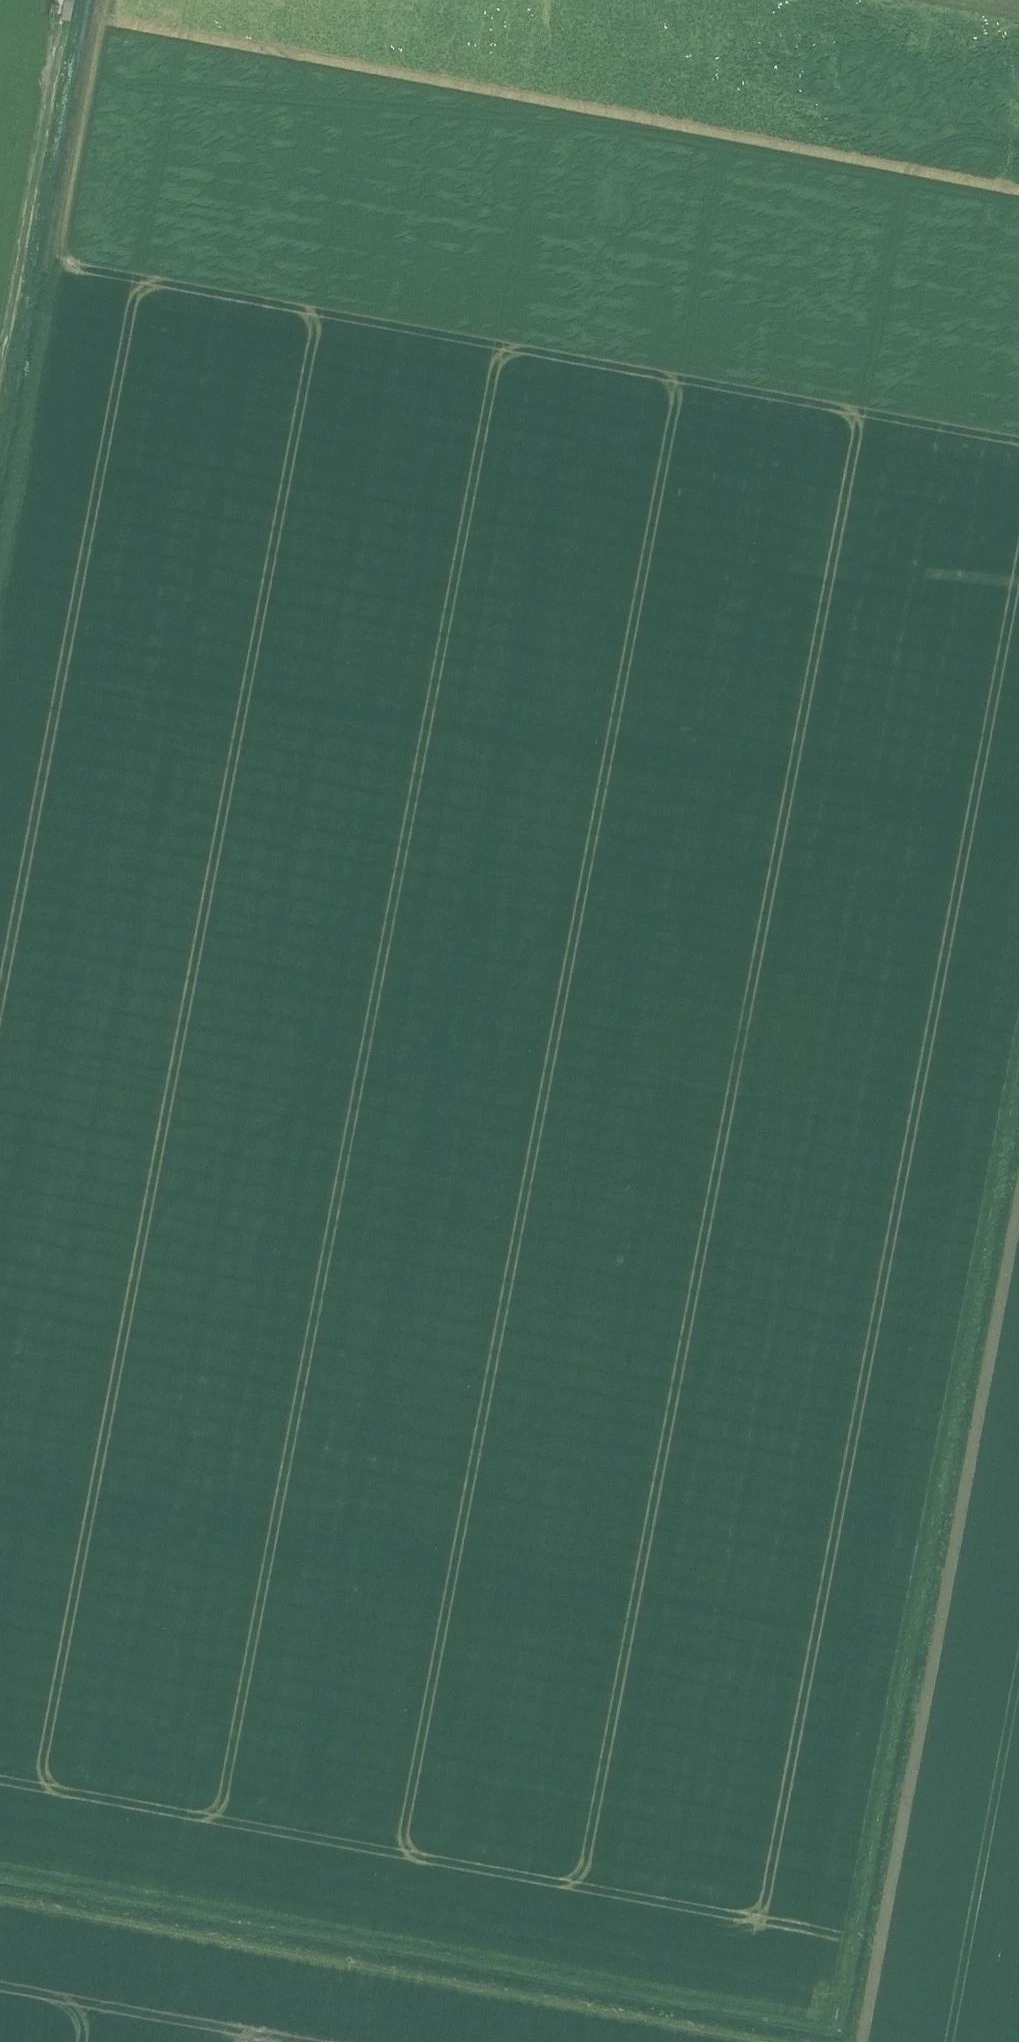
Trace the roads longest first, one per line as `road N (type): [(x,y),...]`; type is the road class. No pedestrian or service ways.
road 1 (track): [(0,364),(65,0)]

